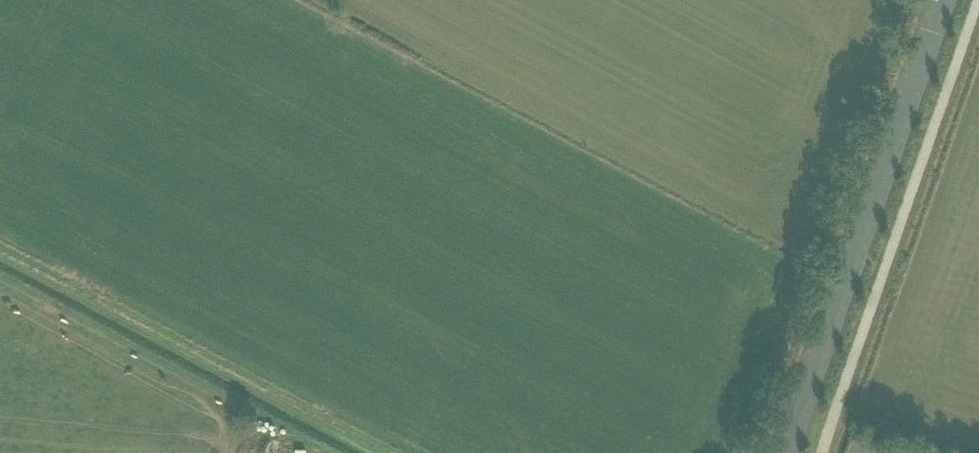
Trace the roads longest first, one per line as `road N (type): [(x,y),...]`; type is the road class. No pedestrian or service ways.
road 1 (tertiary): [(787,452),(942,0)]

